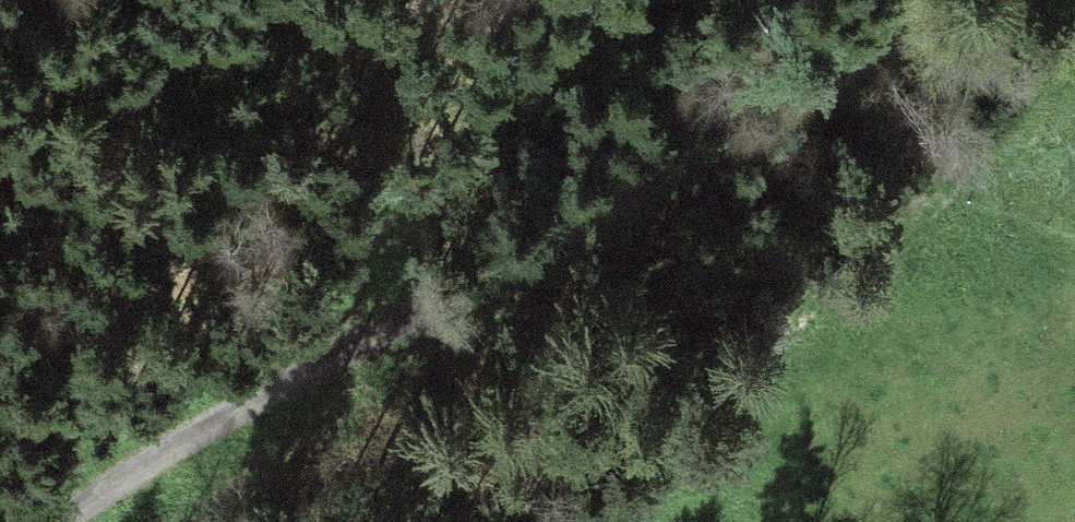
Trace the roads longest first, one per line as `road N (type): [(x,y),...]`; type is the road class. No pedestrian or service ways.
road 1 (track): [(64,521),(941,0)]
road 2 (track): [(609,0),(361,266),(322,364)]

